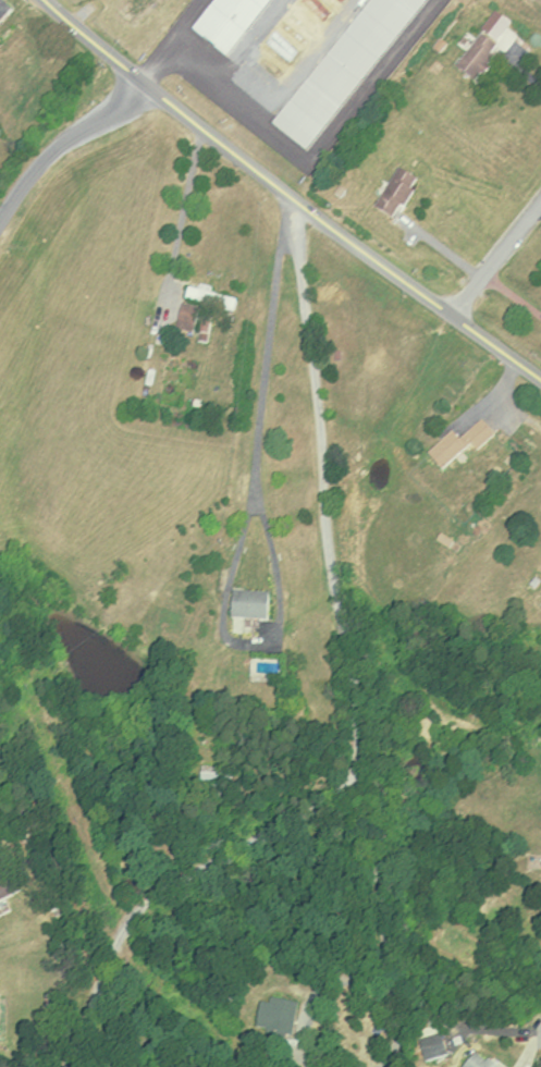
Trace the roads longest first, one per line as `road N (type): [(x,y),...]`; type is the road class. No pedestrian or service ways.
road 1 (residential): [(297,199),(360,776),(142,906),(123,933),(72,1066)]
road 2 (tertiary): [(540,376),(297,199),(242,143),(147,81),(54,0)]
road 3 (residential): [(0,225),(70,131),(119,109),(147,81)]
road 4 (residential): [(455,315),(540,207)]

